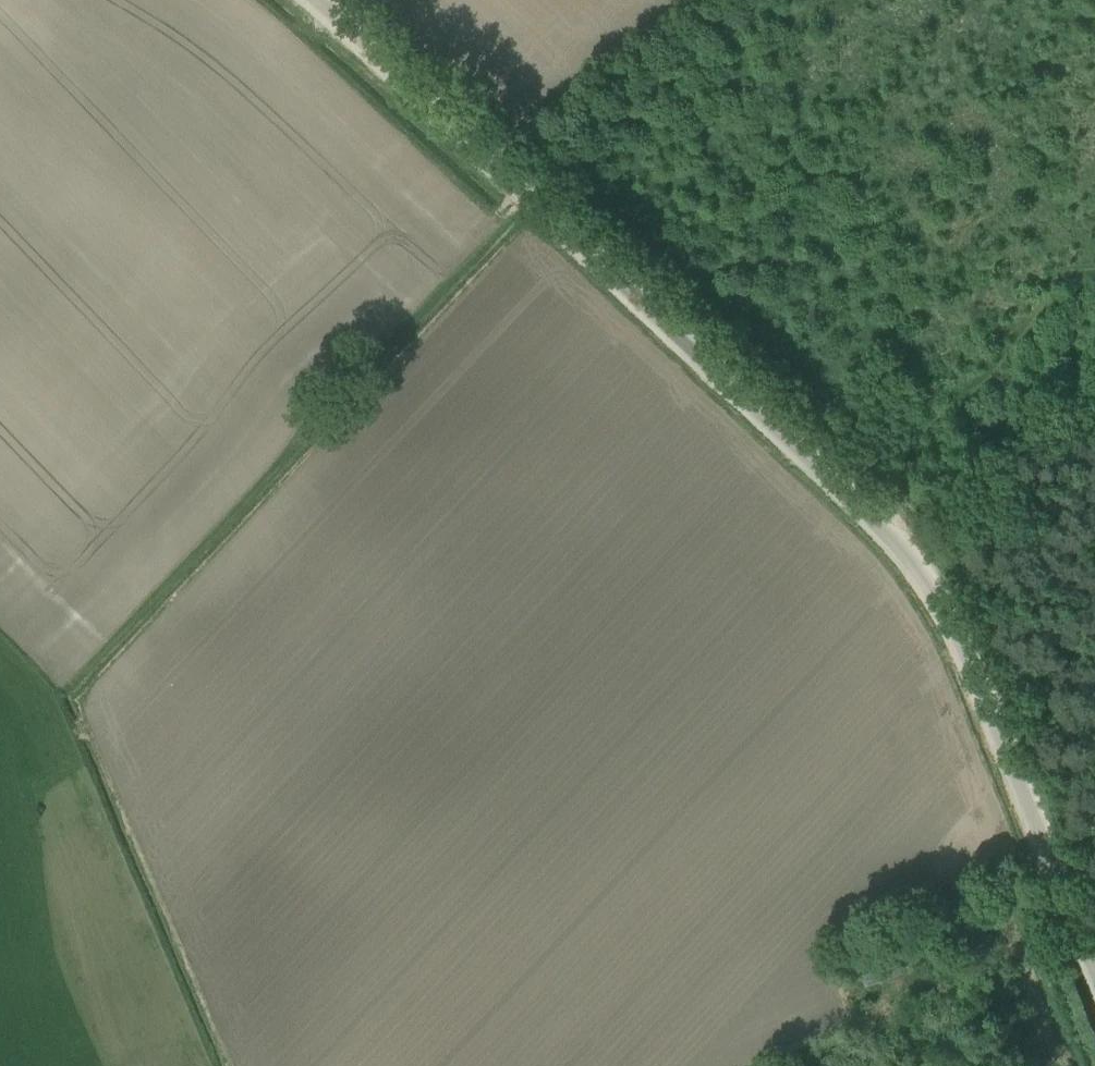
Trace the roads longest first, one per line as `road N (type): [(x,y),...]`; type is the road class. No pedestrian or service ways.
road 1 (unclassified): [(1094,977),(954,619),(889,527),(333,0)]
road 2 (track): [(889,527),(926,430),(1094,281)]

